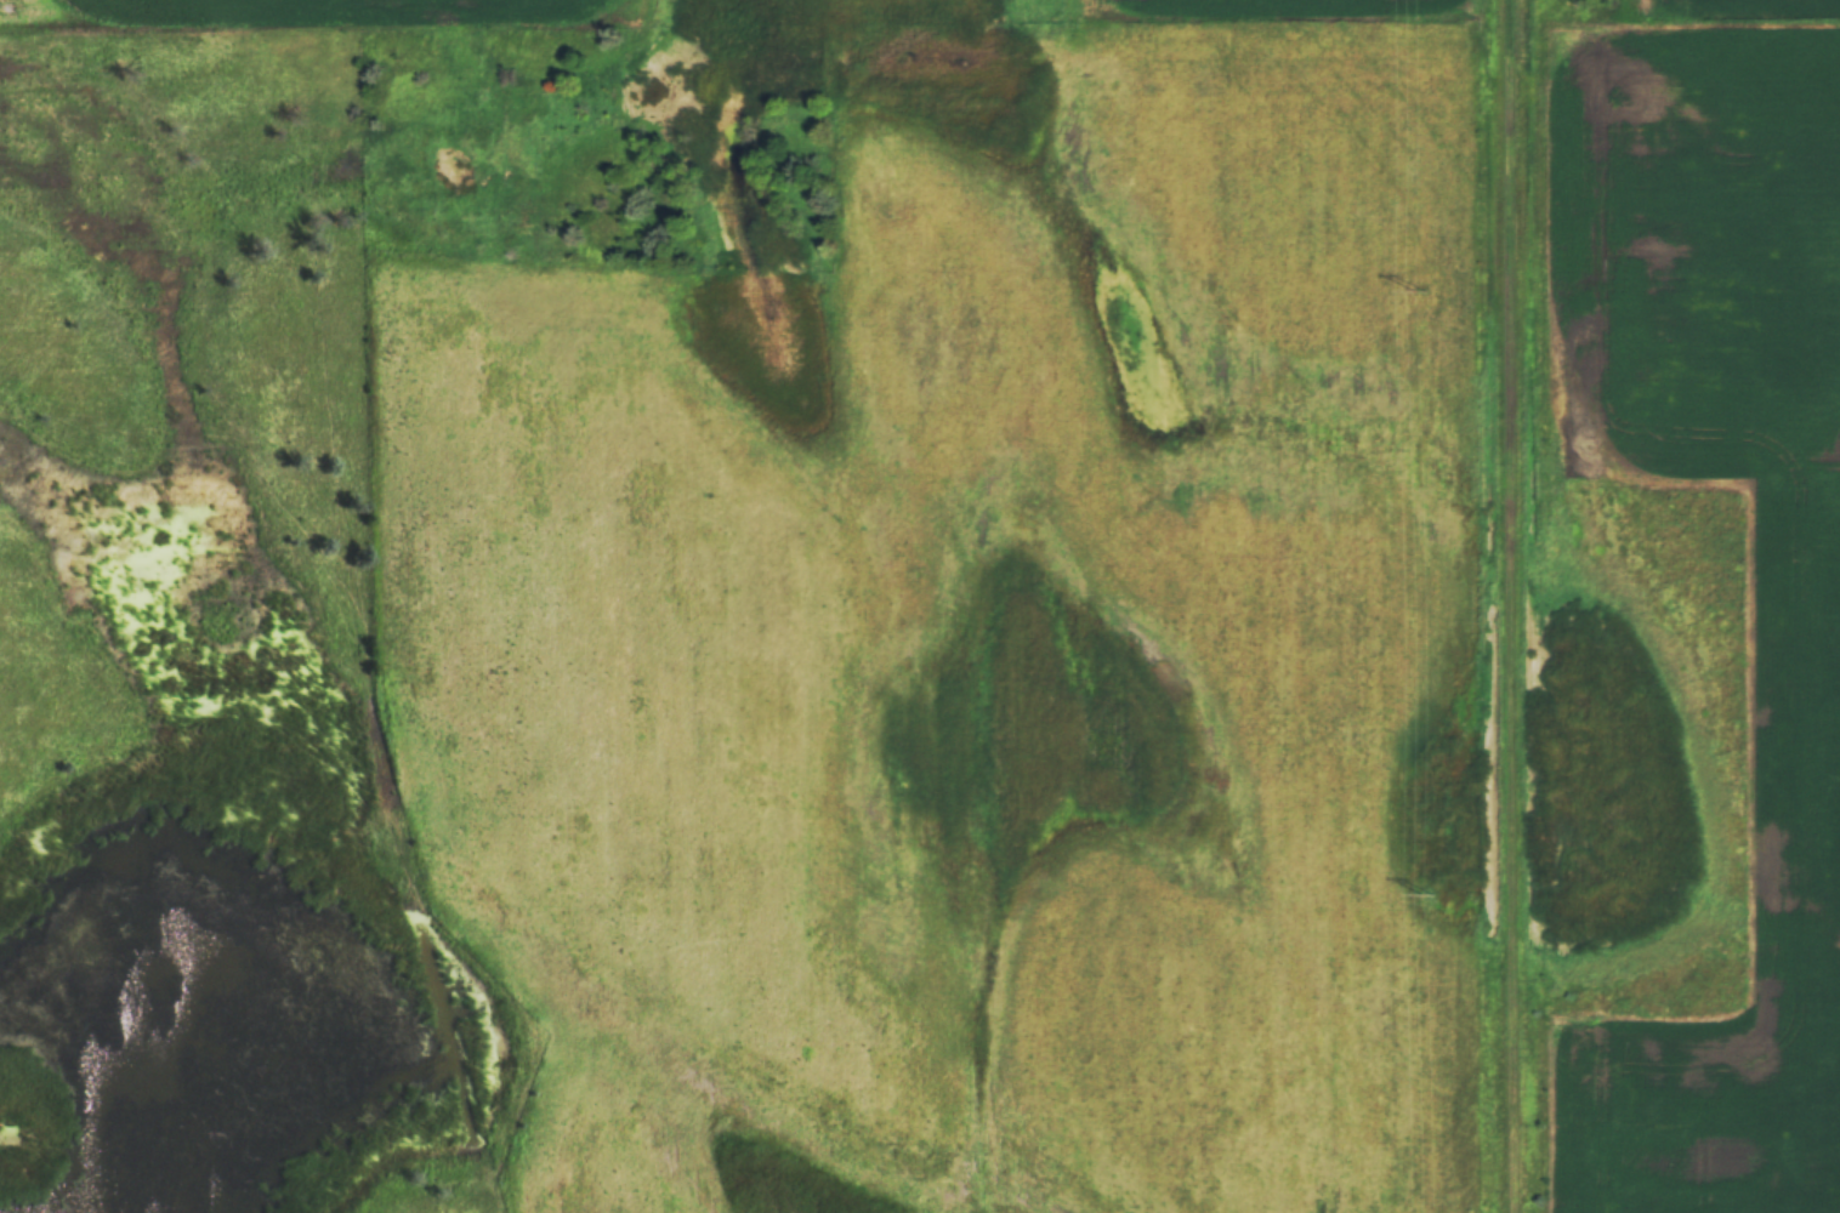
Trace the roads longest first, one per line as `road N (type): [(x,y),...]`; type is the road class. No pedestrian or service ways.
road 1 (track): [(1523,1212),(1521,0)]

